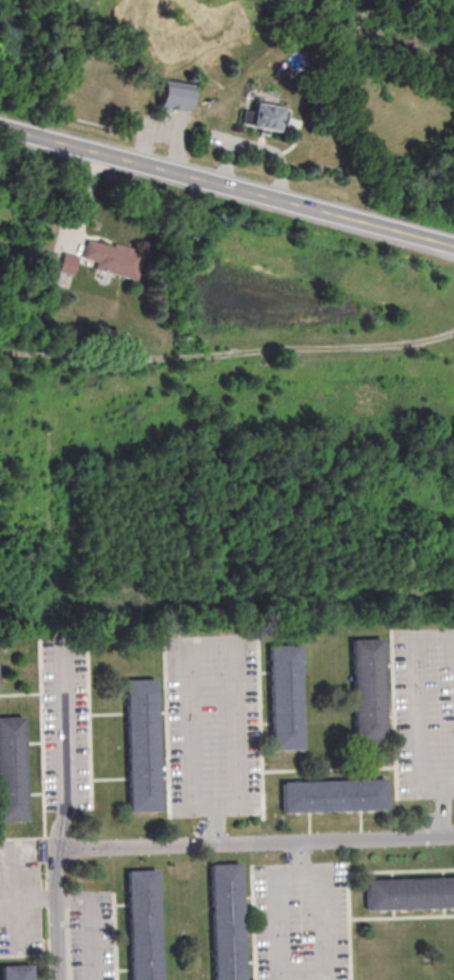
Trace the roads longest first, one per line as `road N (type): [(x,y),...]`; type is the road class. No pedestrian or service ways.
road 1 (residential): [(58,979),(58,850),(453,839)]
road 2 (tertiary): [(219,186),(453,246)]
road 3 (tertiary): [(0,129),(219,186)]

